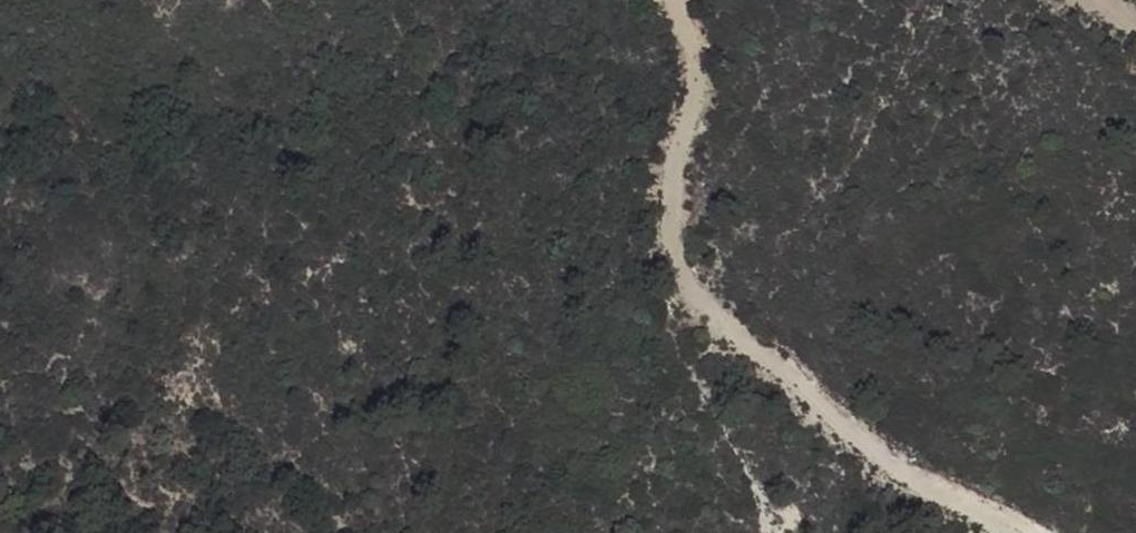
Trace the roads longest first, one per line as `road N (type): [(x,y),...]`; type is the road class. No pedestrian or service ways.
road 1 (track): [(1030,532),(876,461),(784,364),(725,323),(683,264),(666,196),(694,96),(693,61),(666,0)]

